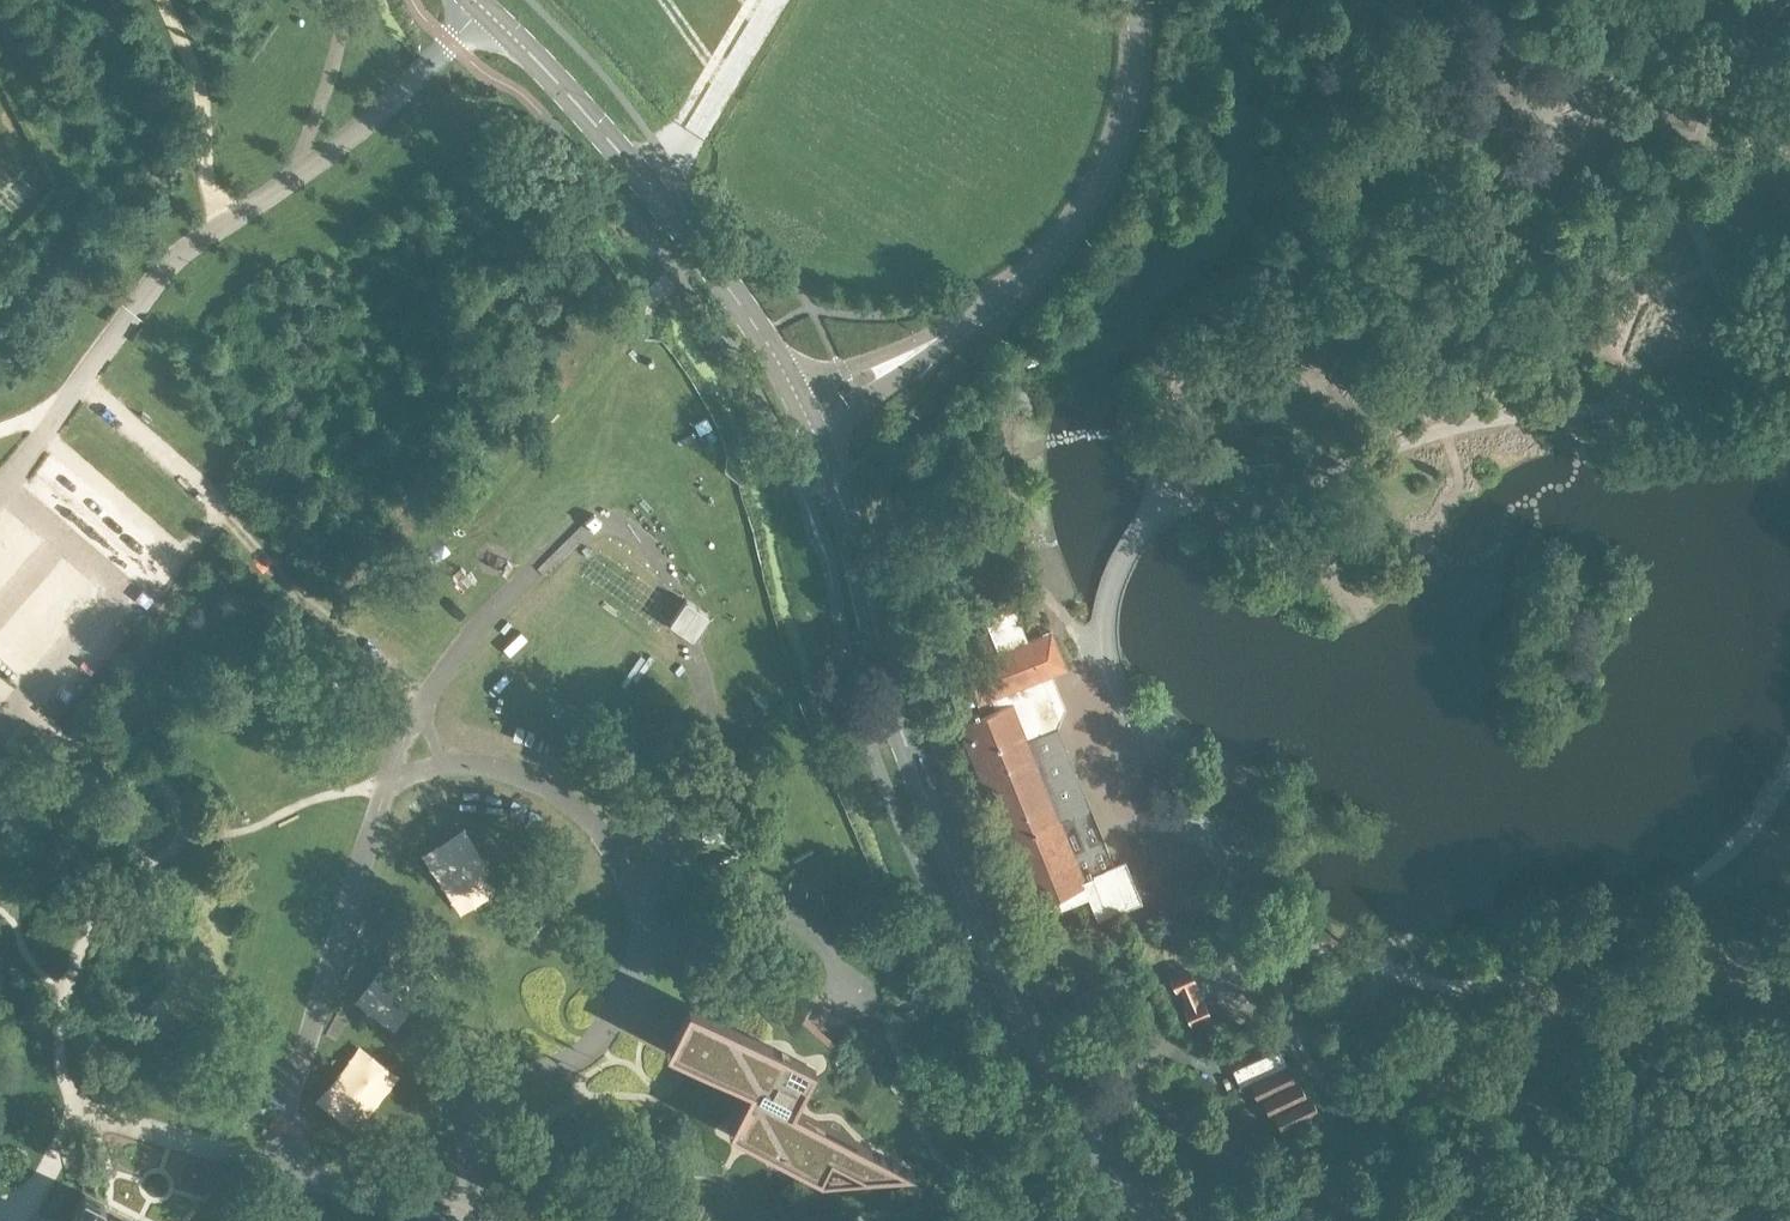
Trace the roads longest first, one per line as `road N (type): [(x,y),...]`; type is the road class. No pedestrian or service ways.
road 1 (secondary): [(1155,1220),(1063,1099),(999,991),(872,670),(802,405)]
road 2 (tertiary): [(802,405),(930,342),(1004,295),(1059,246),(1096,191),(1118,138),(1132,85),(1133,0)]
road 3 (secondary): [(802,405),(704,253),(574,96),(476,0)]

